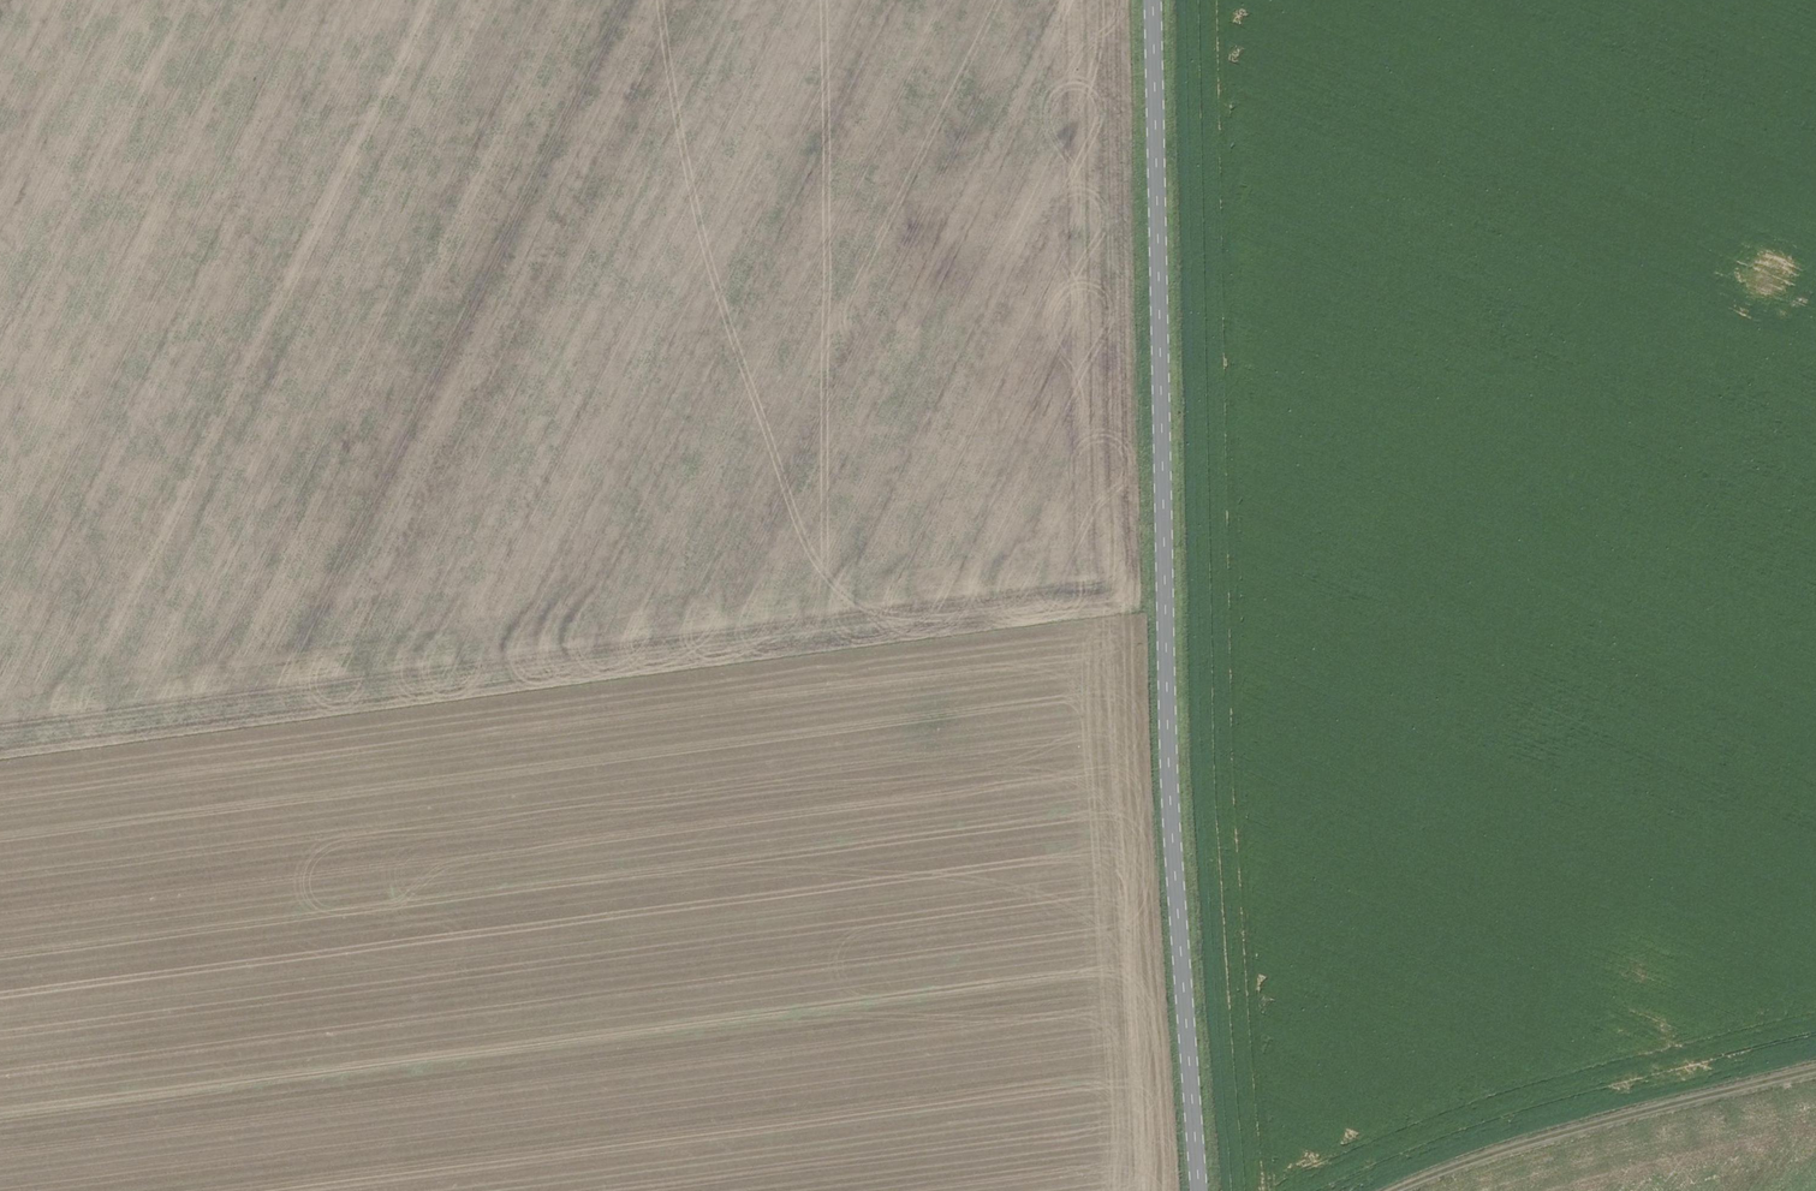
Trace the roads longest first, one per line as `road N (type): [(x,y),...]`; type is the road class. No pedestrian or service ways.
road 1 (secondary): [(1190,1190),(1165,819),(1146,0)]
road 2 (track): [(1390,1190),(1527,1144),(1815,1071)]

